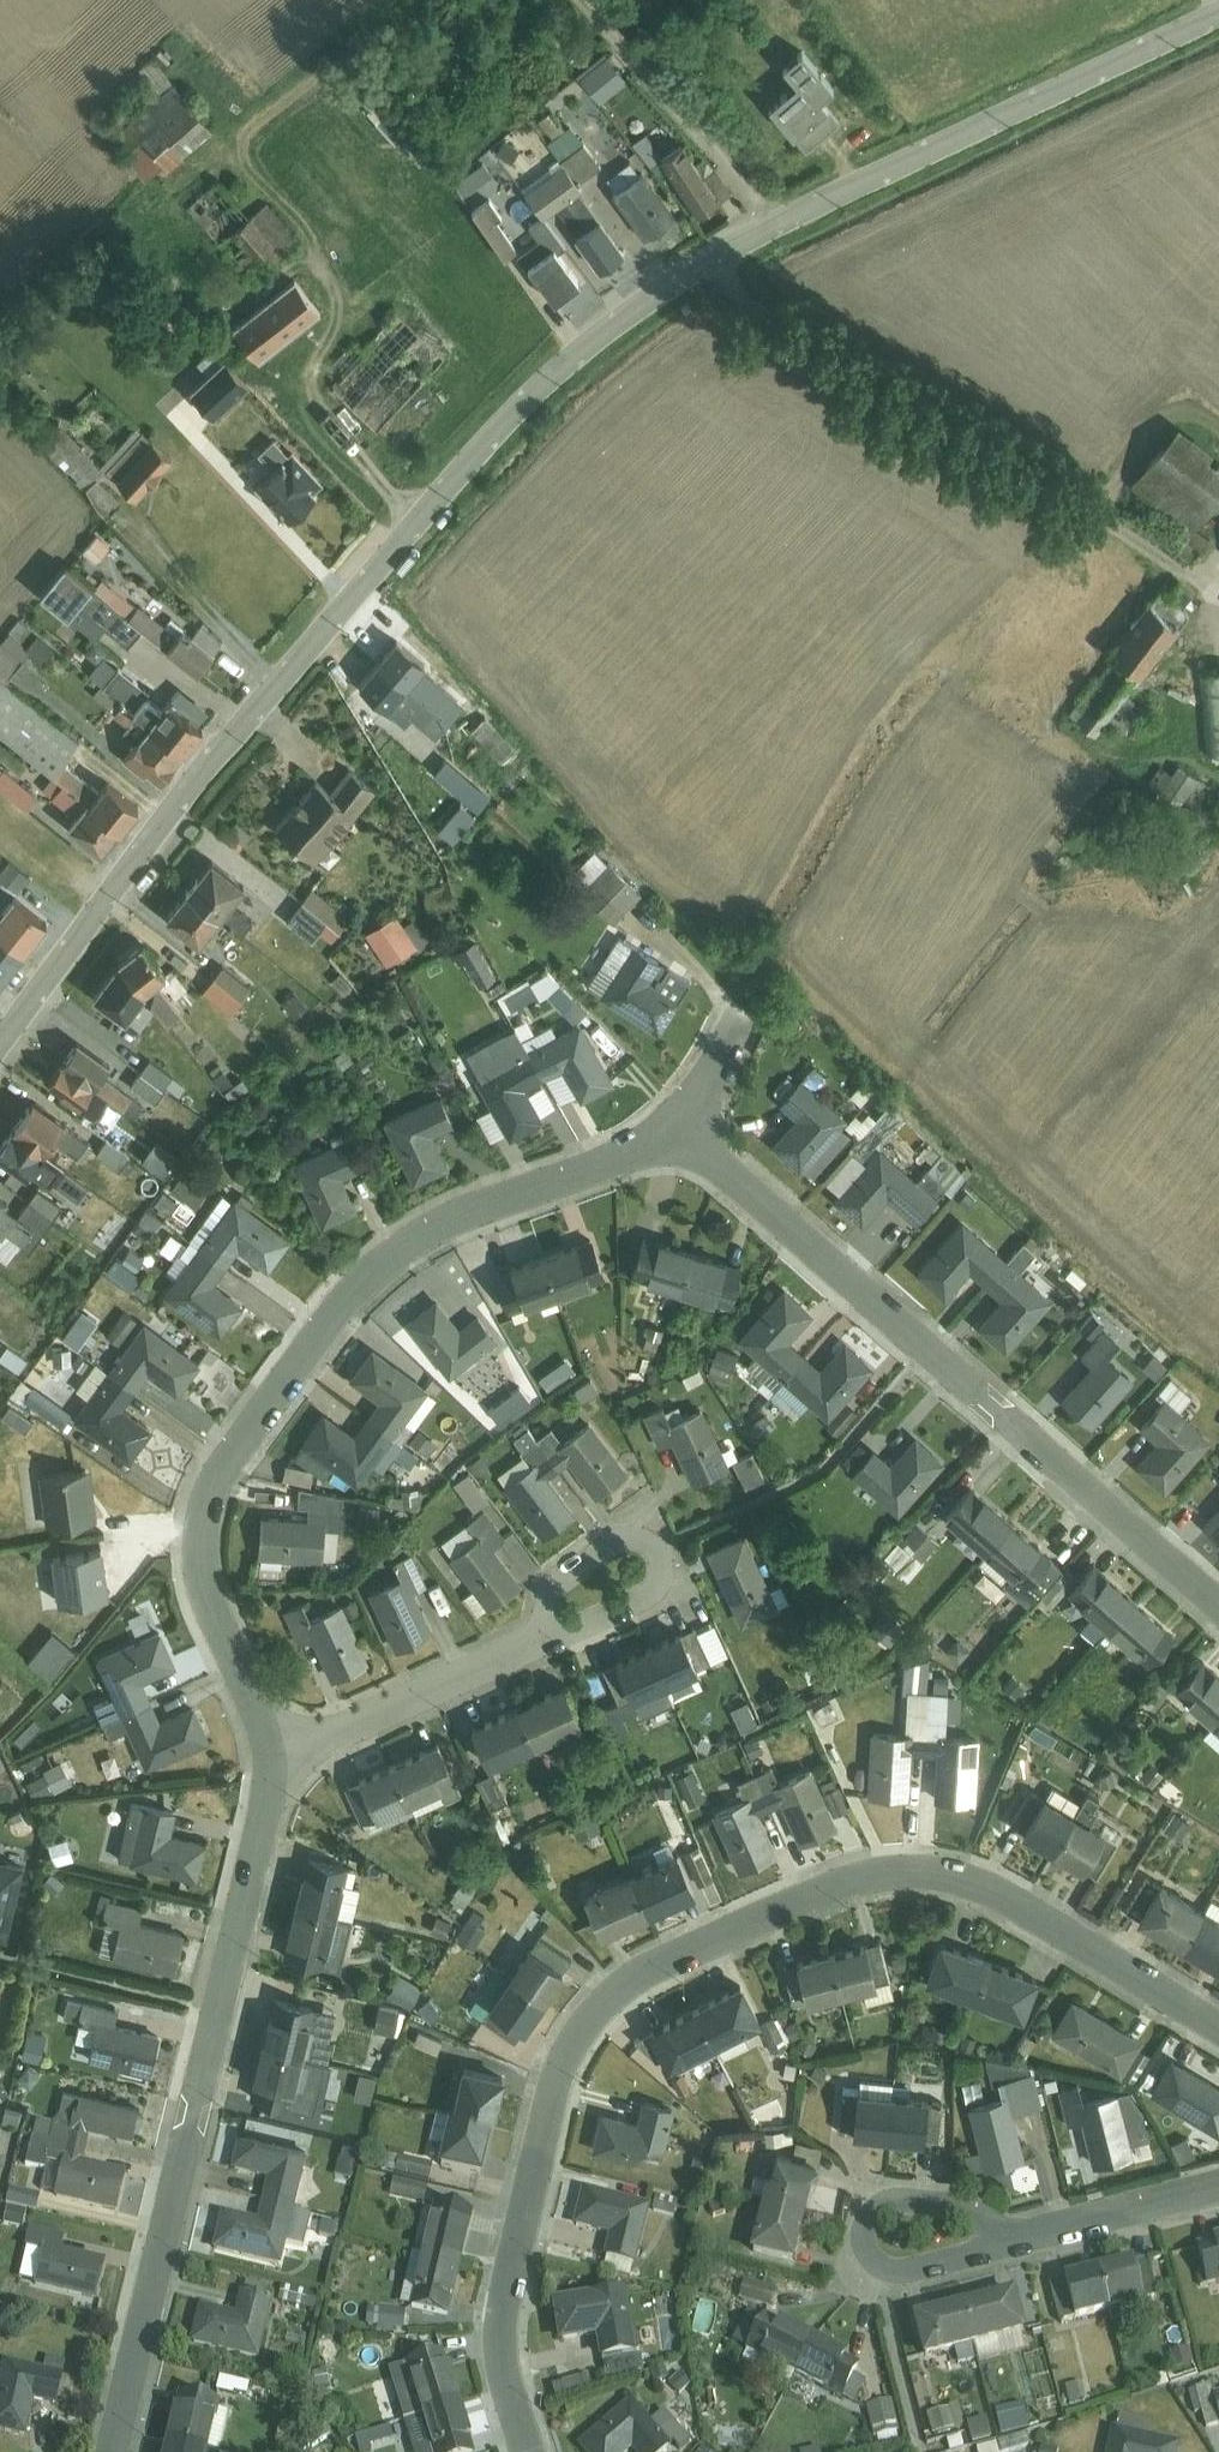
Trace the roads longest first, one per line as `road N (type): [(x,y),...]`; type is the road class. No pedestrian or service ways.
road 1 (residential): [(1218,9),(773,222),(597,336),(418,515),(205,761),(0,1041)]
road 2 (residential): [(1218,2026),(981,1879),(923,1870),(854,1875),(608,1990),(555,2073),(497,2337),(529,2451)]
road 3 (residential): [(276,1760),(196,1589),(196,1522),(213,1466),(361,1275),(454,1211),(646,1142),(679,1123)]
road 4 (residential): [(679,1123),(1218,1595)]
road 5 (residential): [(112,2451),(276,1760)]
road 6 (residential): [(1028,2236),(955,2204),(905,2198),(876,2206),(863,2220),(873,2259),(903,2269),(959,2256)]
road 7 (track): [(582,0),(773,222)]
road 8 (residential): [(276,1760),(543,1640)]
road 9 (residential): [(543,1640),(650,1595),(663,1575),(658,1550),(638,1534),(613,1535),(554,1583)]
road 10 (residential): [(1218,2184),(1028,2236)]
road 11 (residential): [(679,1123),(750,1003)]

